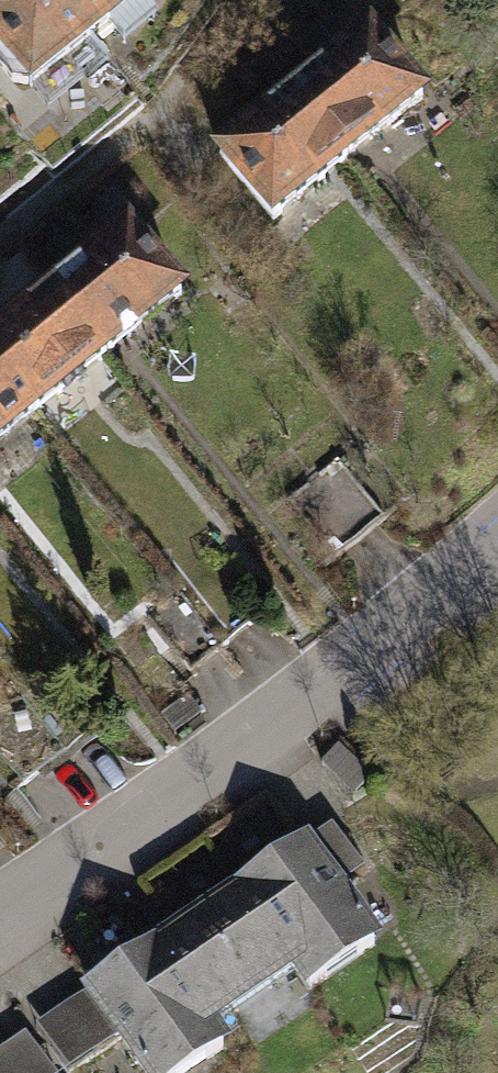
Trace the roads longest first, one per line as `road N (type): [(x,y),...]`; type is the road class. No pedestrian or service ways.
road 1 (residential): [(0,913),(360,668),(497,543)]

